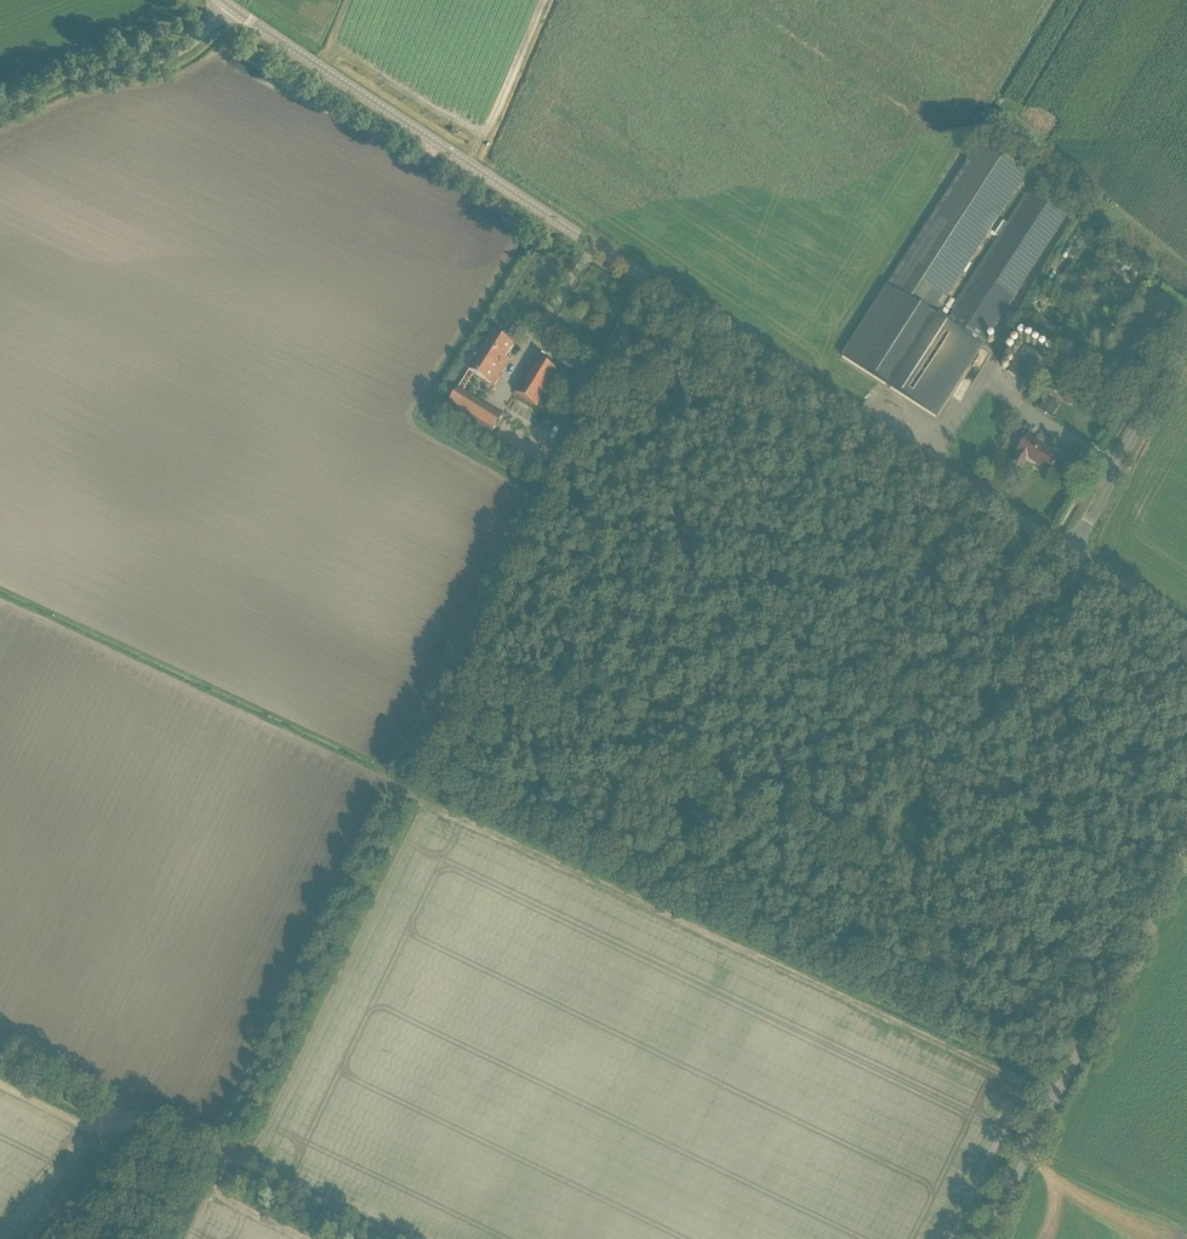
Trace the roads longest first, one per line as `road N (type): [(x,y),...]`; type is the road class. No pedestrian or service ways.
road 1 (tertiary): [(1066,550),(228,7)]
road 2 (unclassified): [(0,104),(72,73),(164,59),(228,7)]
road 3 (unclassified): [(1066,550),(1186,346)]
road 4 (tertiary): [(1186,629),(1066,550)]

